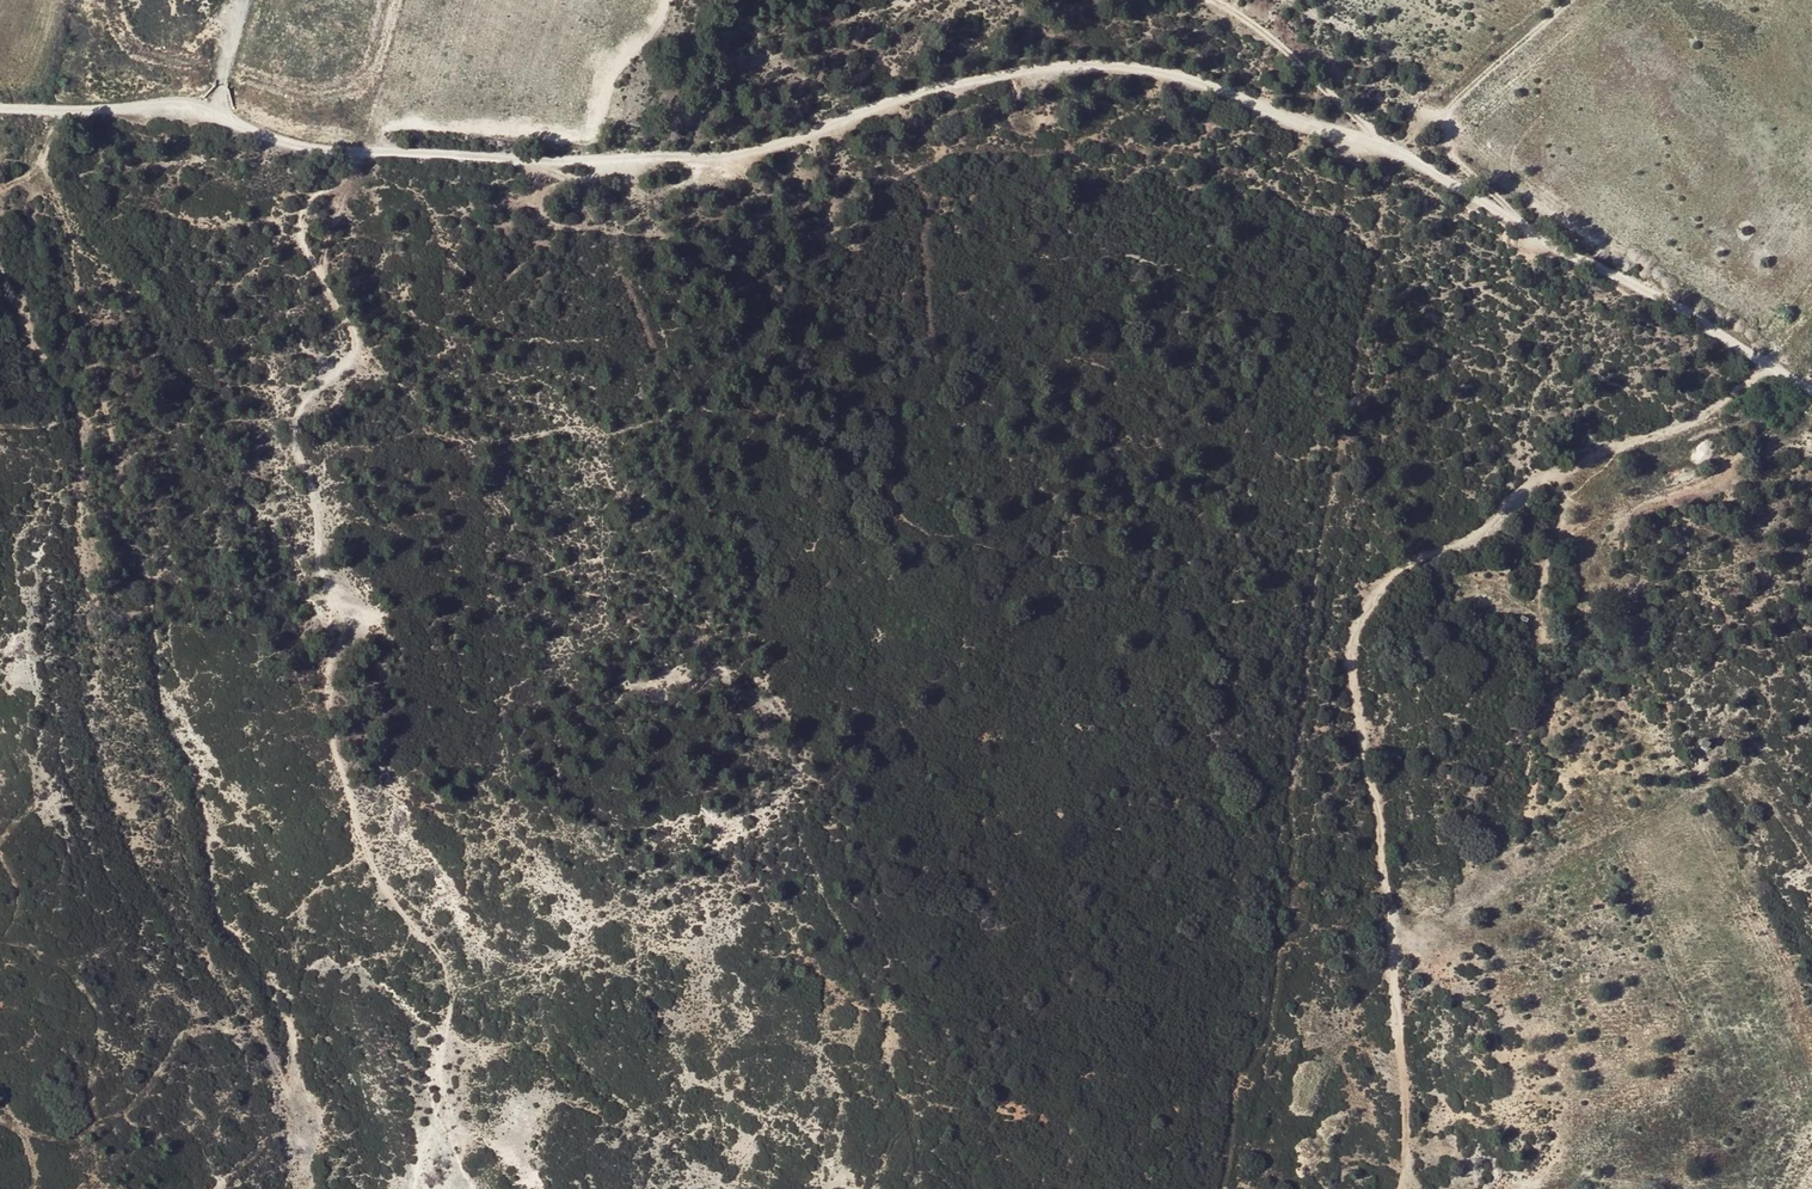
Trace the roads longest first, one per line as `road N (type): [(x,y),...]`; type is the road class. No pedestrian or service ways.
road 1 (unclassified): [(1811,392),(1437,177),(1235,98),(1102,70),(970,85),(816,136),(700,163),(482,169),(336,155),(198,118),(0,111)]
road 2 (track): [(244,0),(217,123)]

